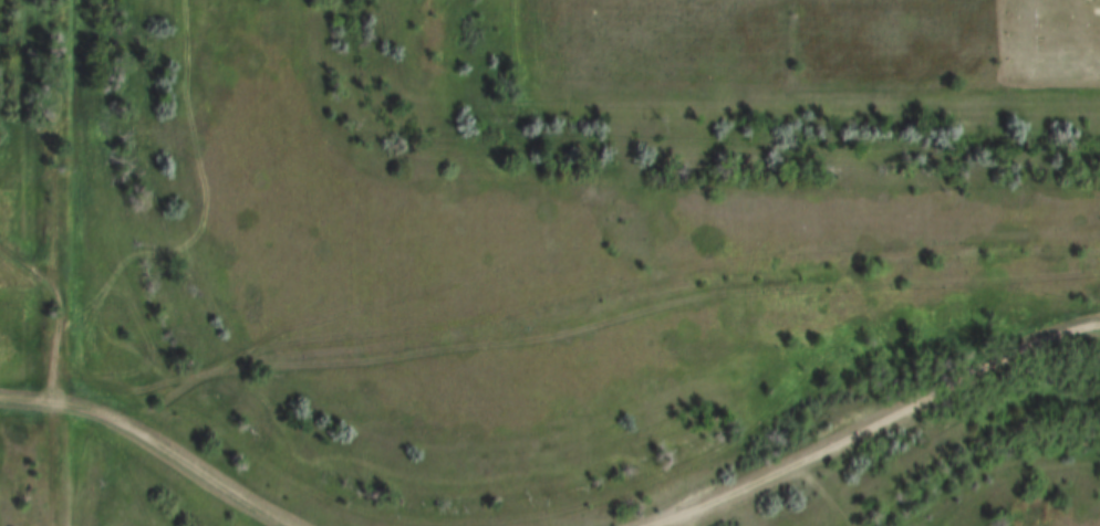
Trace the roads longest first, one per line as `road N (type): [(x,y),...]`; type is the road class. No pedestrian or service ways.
road 1 (track): [(1099,359),(1006,380),(760,513),(711,525)]
road 2 (track): [(336,525),(214,492),(80,393),(0,394)]
road 3 (track): [(89,525),(80,393)]

